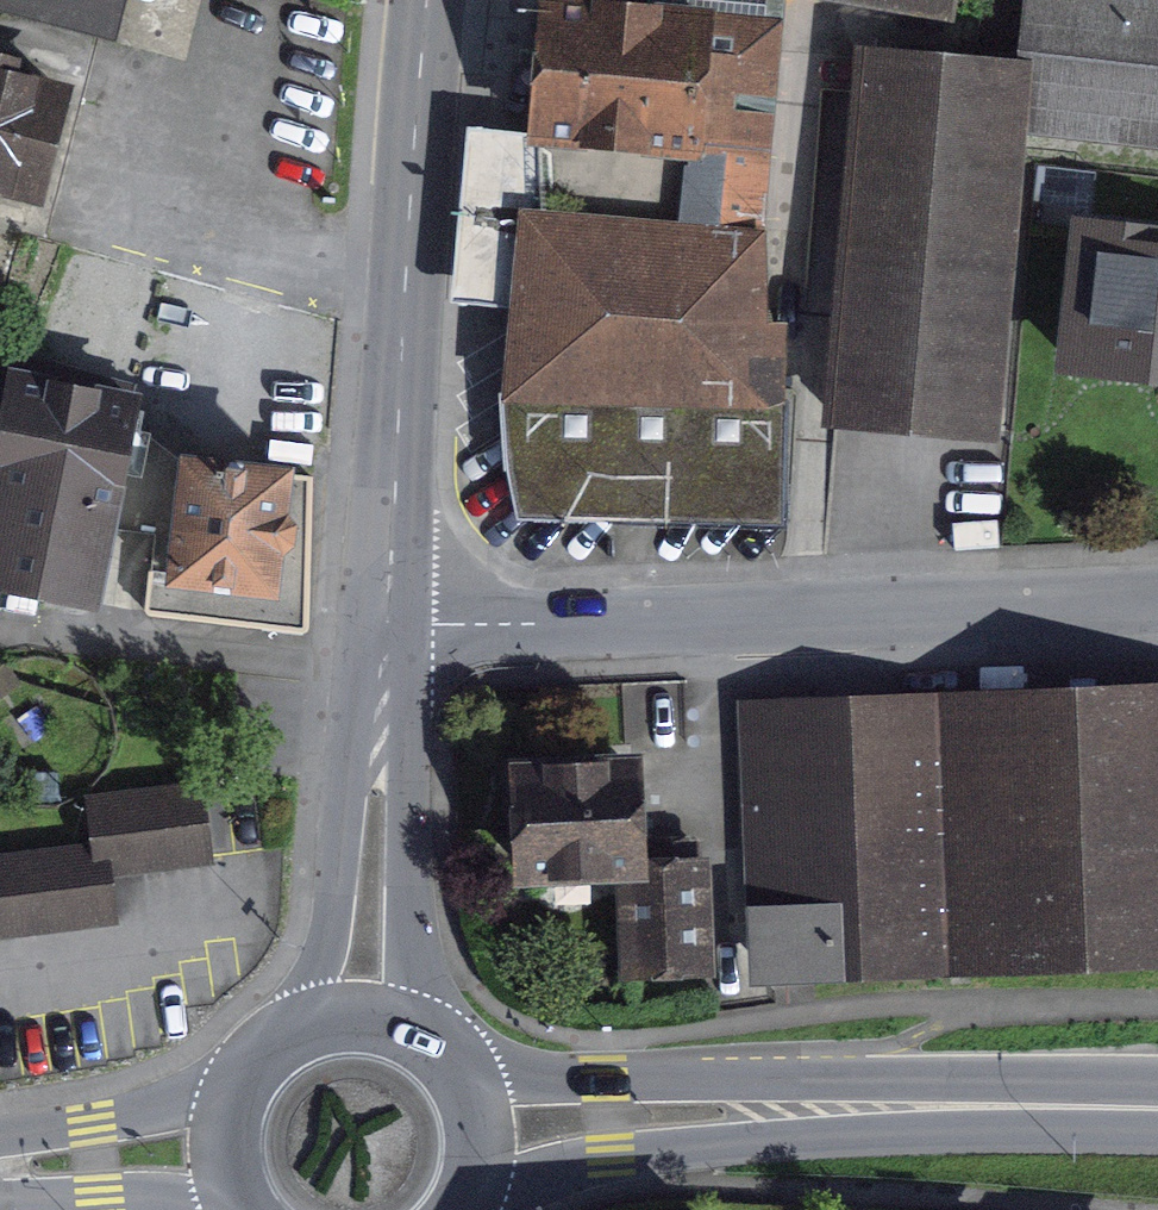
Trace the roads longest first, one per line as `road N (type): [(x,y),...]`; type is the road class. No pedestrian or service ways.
road 1 (residential): [(1157,598),(388,625)]
road 2 (secondary): [(1157,1109),(811,1108),(484,1125)]
road 3 (primary): [(388,625),(429,0)]
road 4 (primary): [(358,1009),(388,625)]
road 5 (secondary): [(0,1166),(222,1145)]
road 6 (primary): [(358,1009),(316,1014),(277,1033),(247,1064),(228,1102),(222,1145)]
road 7 (primary): [(484,1125),(455,1057),(428,1032),(358,1009)]

